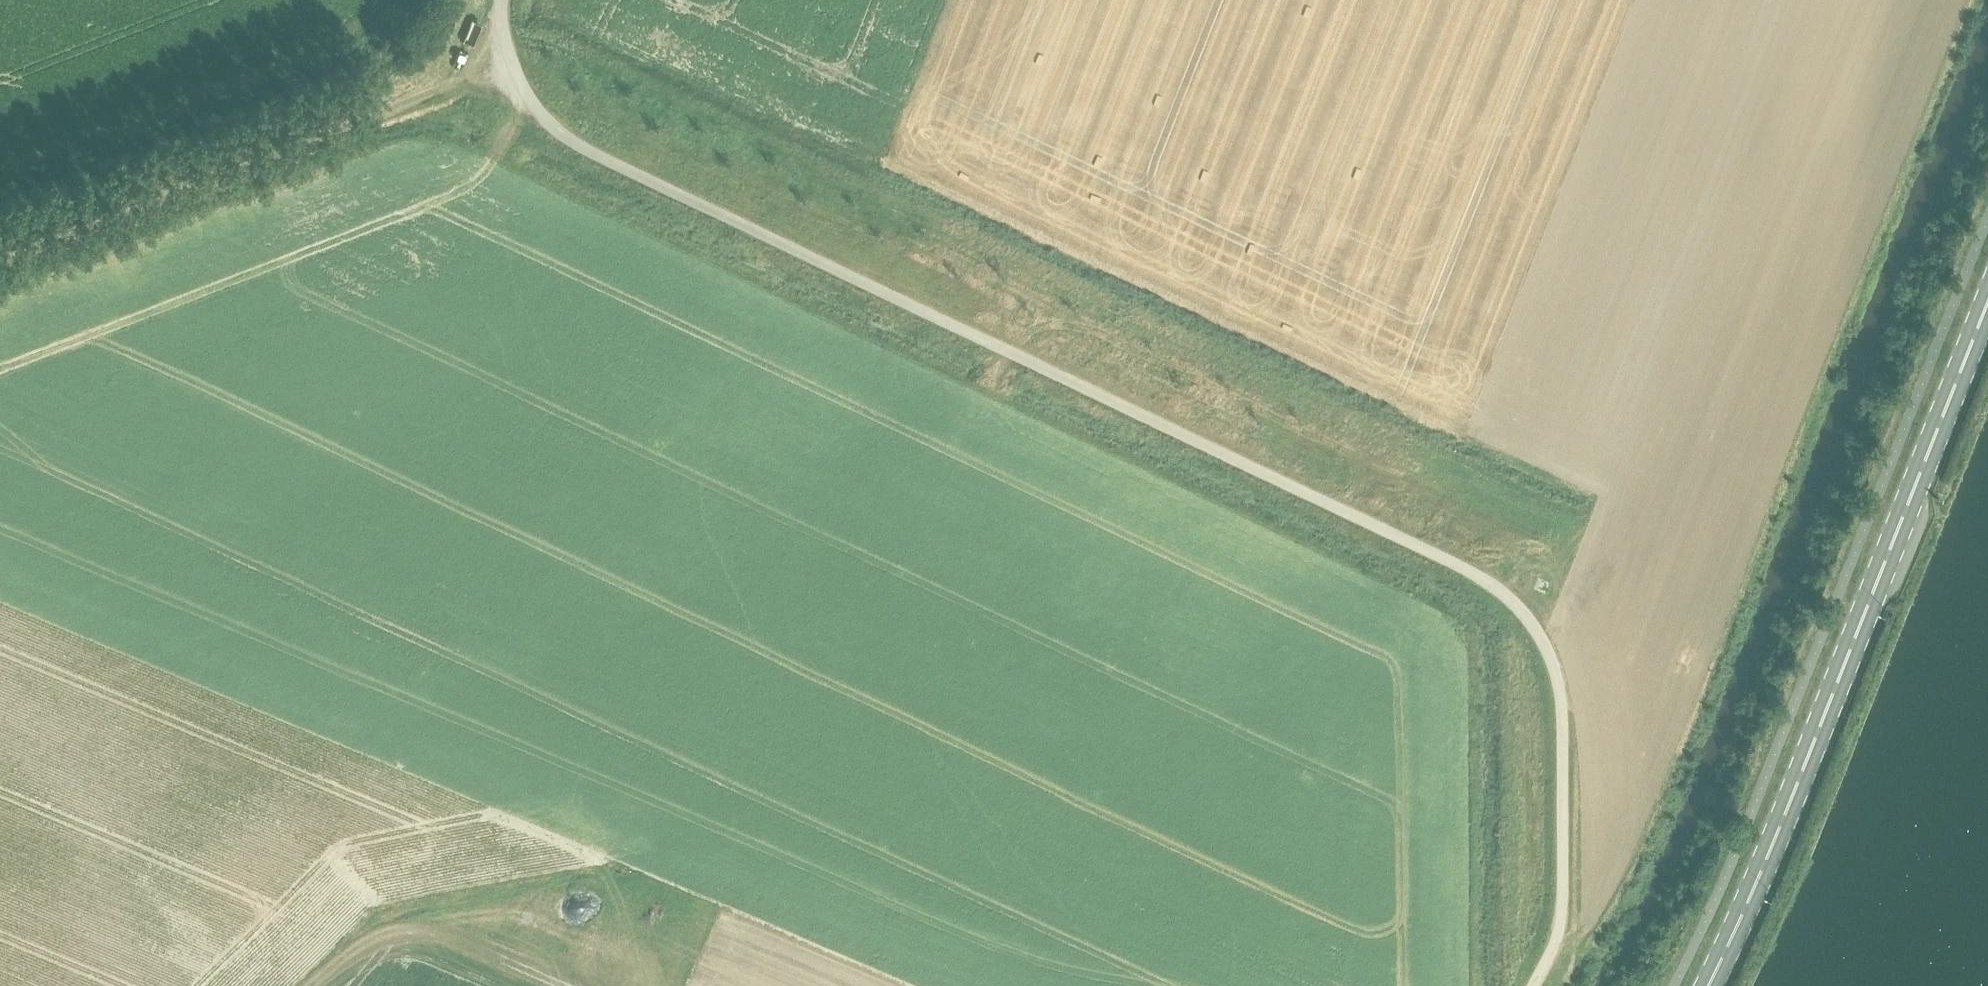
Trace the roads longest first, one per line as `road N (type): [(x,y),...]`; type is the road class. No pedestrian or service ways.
road 1 (unclassified): [(1531,985),(1561,912),(1557,675),(1515,598),(1467,567),(558,134),(507,67),(506,0)]
road 2 (primary): [(1708,985),(1740,926),(1987,306)]
road 3 (track): [(0,265),(507,67)]
road 4 (track): [(548,985),(430,932),(372,938),(315,985)]

